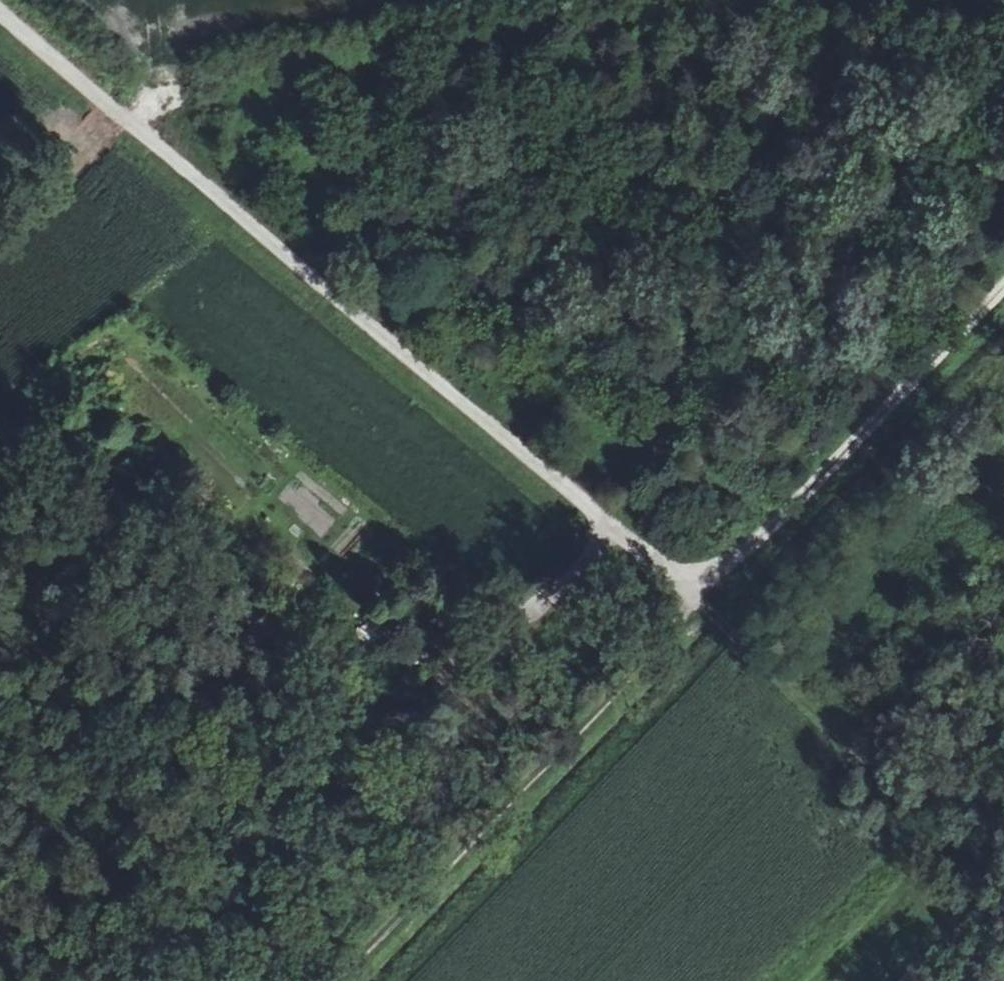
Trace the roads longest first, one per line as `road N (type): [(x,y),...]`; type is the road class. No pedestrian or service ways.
road 1 (track): [(108,98),(723,624)]
road 2 (track): [(108,98),(204,70),(764,0)]
road 3 (track): [(365,980),(723,624)]
road 4 (track): [(701,605),(1003,294)]
road 5 (track): [(310,778),(522,596),(619,536)]
road 6 (track): [(723,624),(834,749),(883,755)]
road 7 (unclassified): [(0,8),(108,98)]

